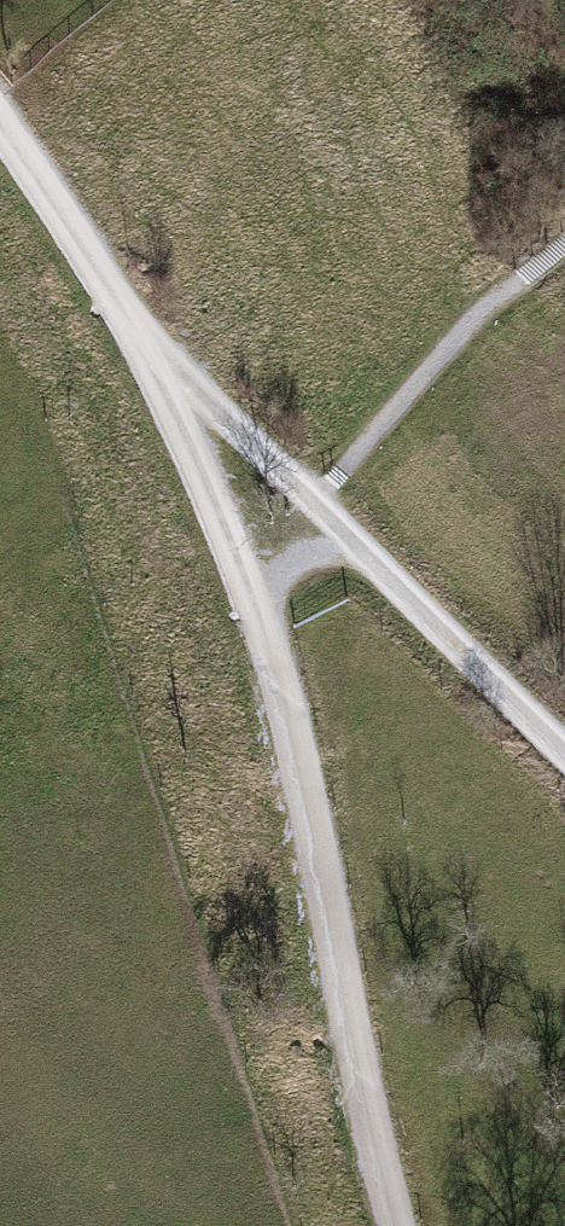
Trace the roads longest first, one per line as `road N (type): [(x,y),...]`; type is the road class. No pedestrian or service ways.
road 1 (track): [(387,1225),(248,605),(171,377)]
road 2 (track): [(171,377),(0,125)]
road 3 (track): [(347,542),(564,747)]
road 4 (track): [(171,377),(347,542)]
road 5 (track): [(248,605),(284,559),(347,542)]

